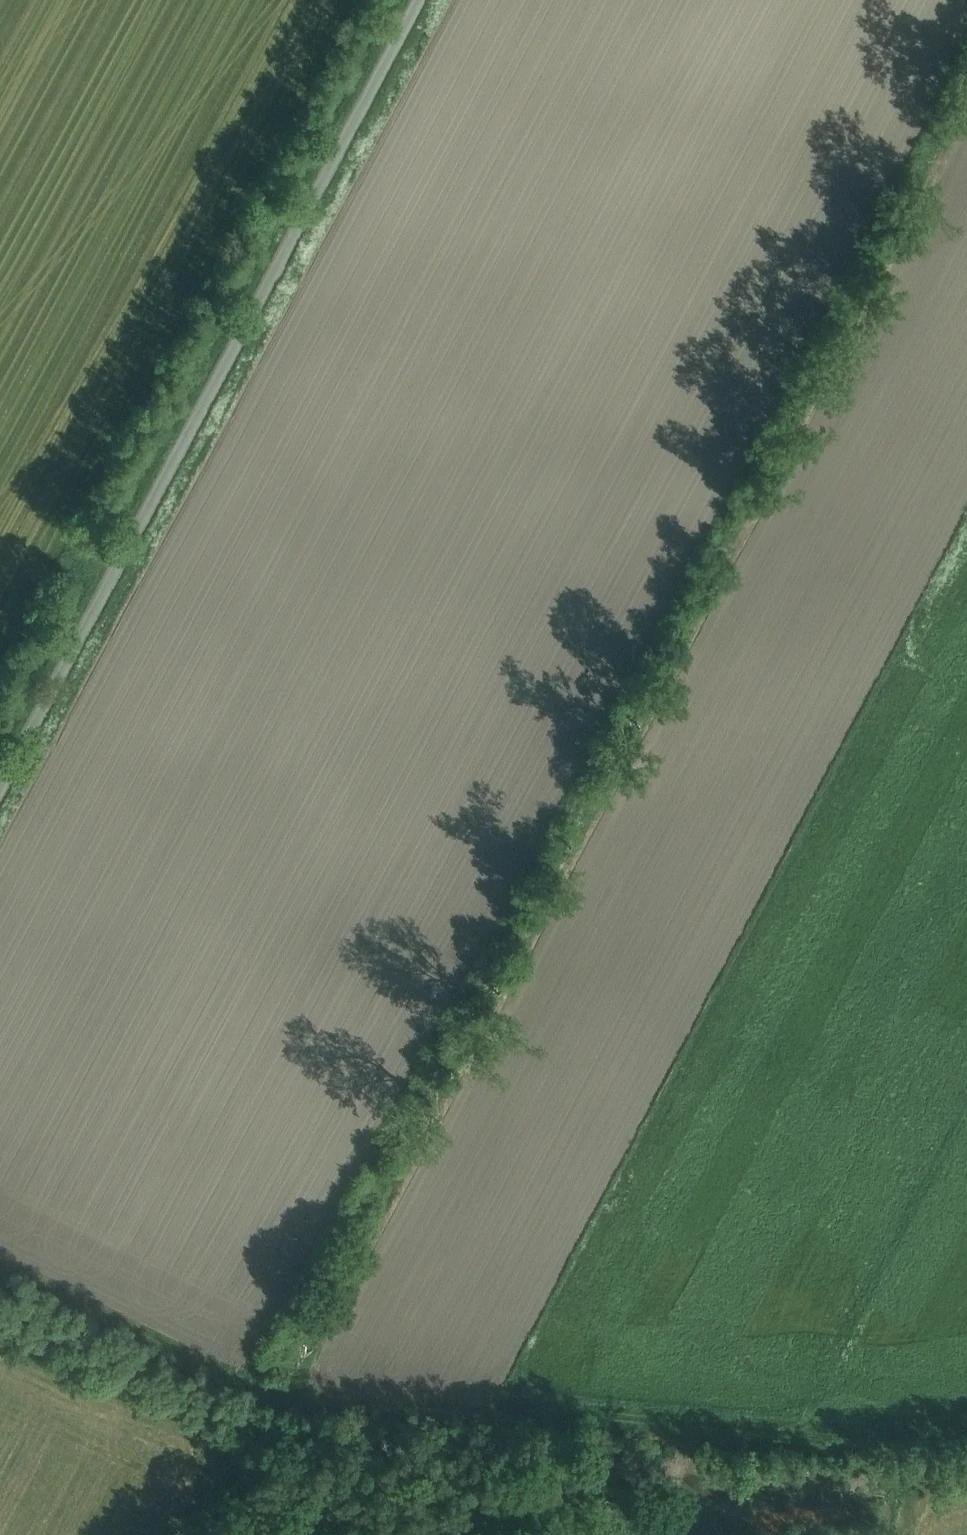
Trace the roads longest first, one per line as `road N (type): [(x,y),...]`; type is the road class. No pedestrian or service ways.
road 1 (track): [(424,0),(0,797)]

